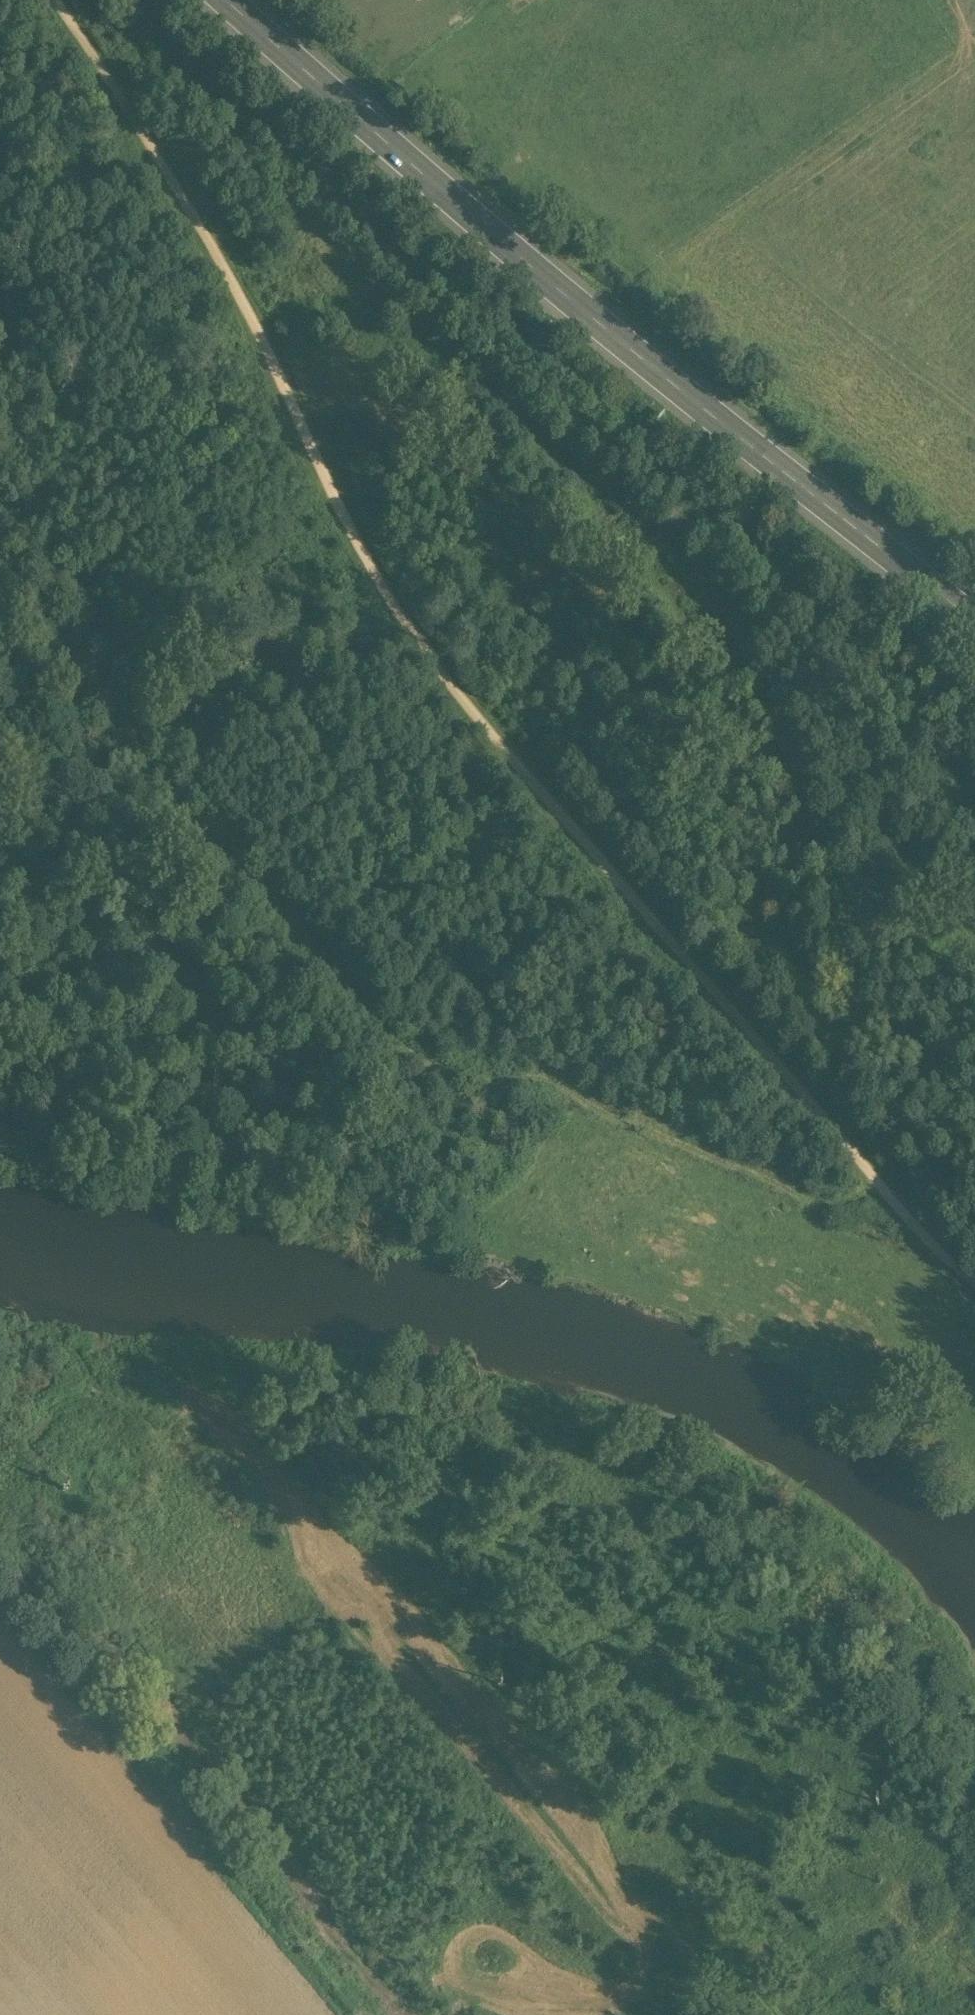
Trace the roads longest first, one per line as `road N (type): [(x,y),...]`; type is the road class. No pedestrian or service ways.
road 1 (track): [(974,1281),(410,632),(245,308),(67,0)]
road 2 (secondary): [(974,624),(535,274),(222,0)]

